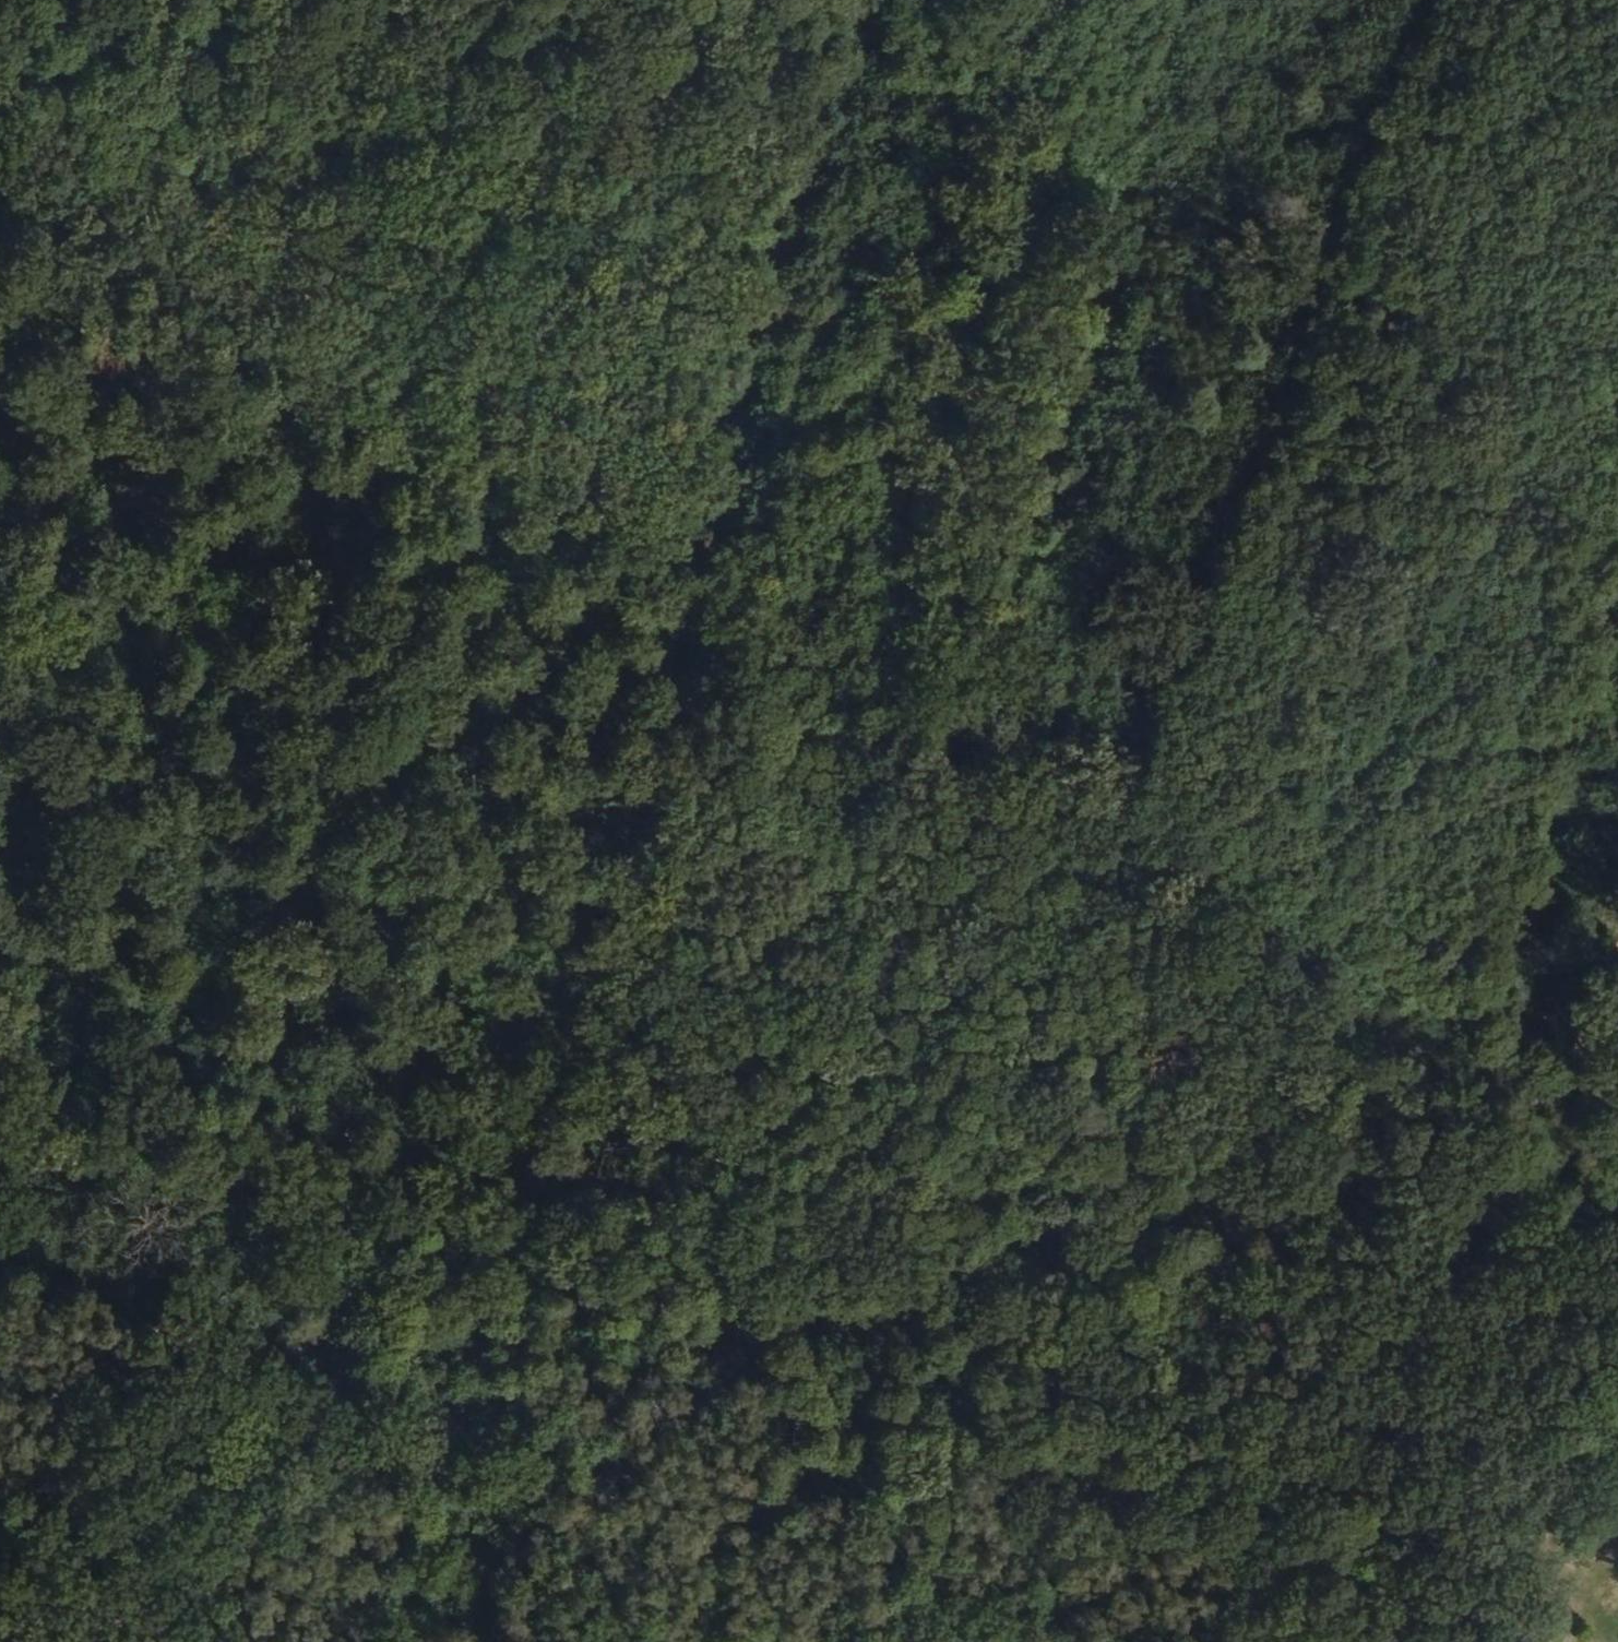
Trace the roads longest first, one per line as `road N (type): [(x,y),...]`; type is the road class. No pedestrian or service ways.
road 1 (track): [(0,178),(662,581),(1427,1168),(1617,692)]
road 2 (track): [(685,1641),(581,1588),(466,1475),(302,1362),(0,1188)]
road 3 (track): [(0,817),(87,953),(112,1253)]

